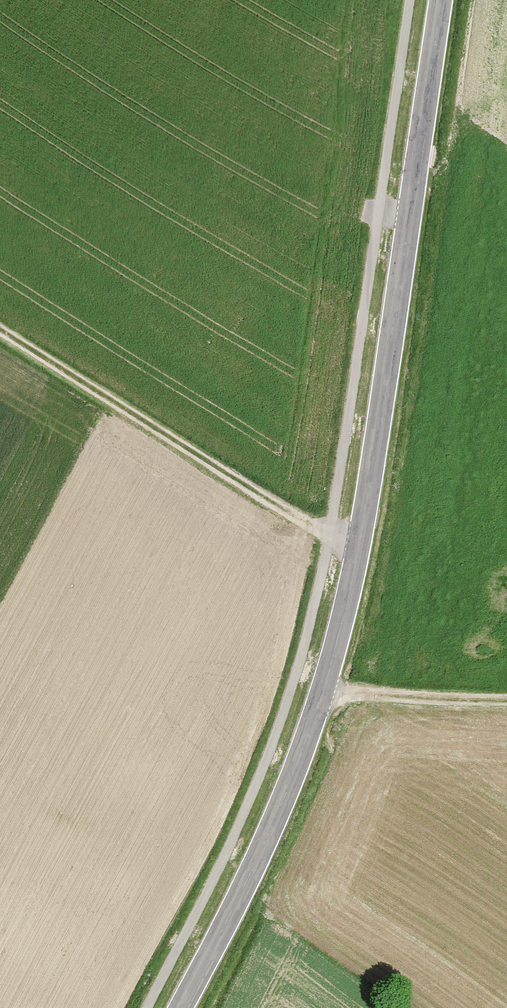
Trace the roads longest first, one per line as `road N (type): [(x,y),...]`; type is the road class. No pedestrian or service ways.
road 1 (tertiary): [(185,1007),(249,891),(323,697),(362,547),(444,0)]
road 2 (track): [(0,332),(303,527),(362,547)]
road 3 (track): [(323,697),(506,700)]

